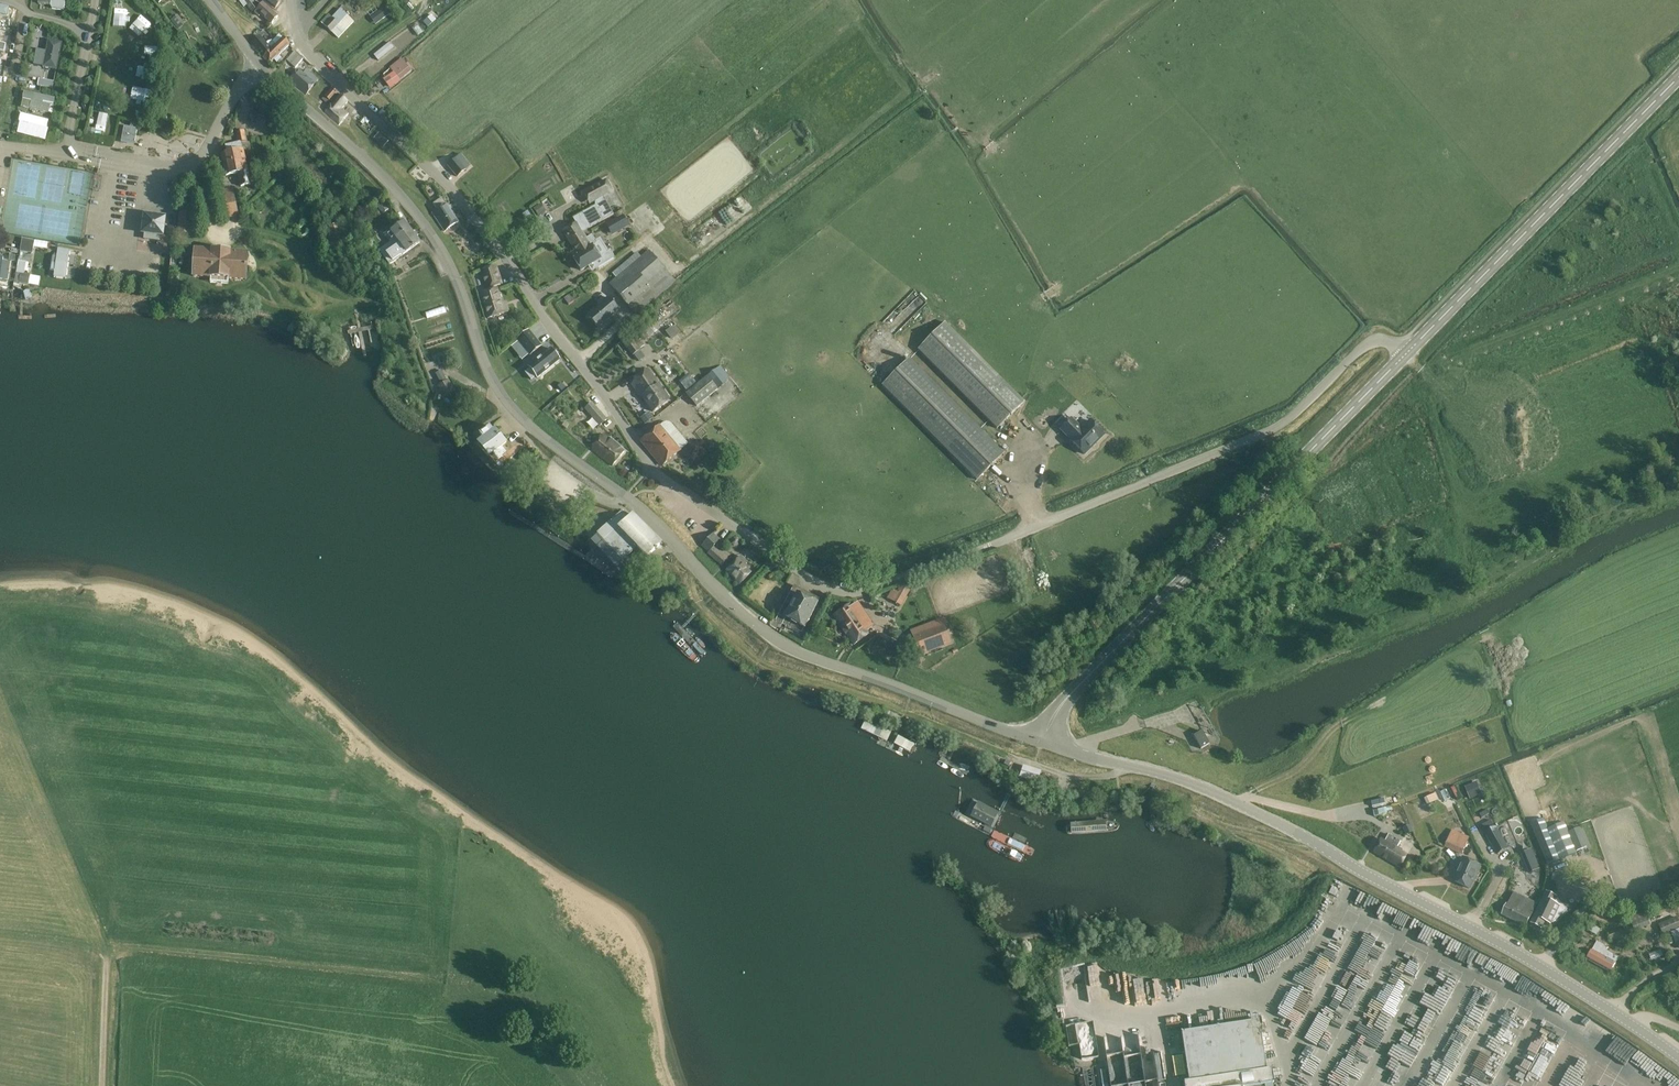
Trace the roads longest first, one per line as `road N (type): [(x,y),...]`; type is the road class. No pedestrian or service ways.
road 1 (tertiary): [(1041,741),(794,650),(736,609),(627,498),(512,408),(487,368),(454,276),(415,212),(257,62)]
road 2 (unclassified): [(574,358),(665,480),(845,593),(1238,445),(1284,423),(1374,340),(1406,352)]
road 3 (tertiary): [(1678,1058),(1526,958),(1283,826),(1193,784),(1041,741)]
road 4 (track): [(0,929),(71,939),(90,922),(113,918),(187,946),(445,987),(532,1047),(559,1085)]
road 5 (tertiary): [(1041,741),(1070,695),(1406,352)]
road 6 (residential): [(574,358),(460,203),(325,71),(300,31),(295,0)]
road 7 (tertiary): [(1406,352),(1678,77)]
road 8 (residential): [(257,62),(190,171),(95,160)]
road 9 (track): [(107,1085),(113,918)]
road 10 (track): [(1342,723),(1302,767),(1247,796)]

